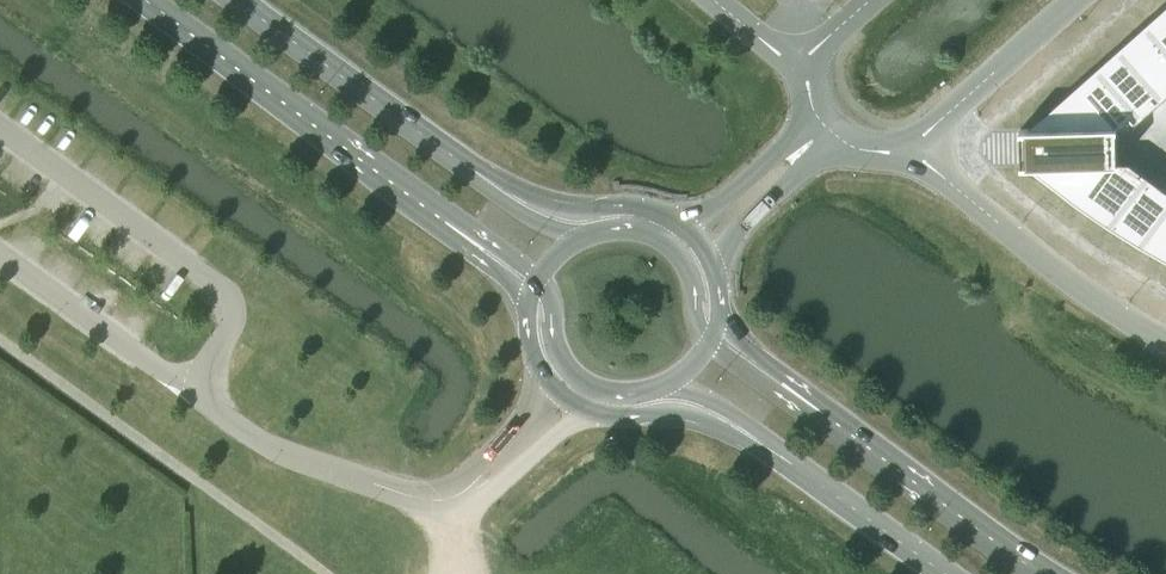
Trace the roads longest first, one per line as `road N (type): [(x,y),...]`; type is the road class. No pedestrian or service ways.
road 1 (secondary): [(142,0),(448,222)]
road 2 (unclassified): [(908,149),(1007,231),(1165,338)]
road 3 (secondary): [(488,181),(233,0)]
road 4 (secondary): [(1044,573),(794,391)]
road 5 (unclassified): [(446,499),(403,494),(281,450),(215,410),(199,384)]
road 6 (unclassified): [(1076,0),(908,149)]
road 7 (secondary): [(765,444),(945,573)]
road 8 (secondary): [(680,224),(637,206),(574,211),(488,181)]
road 9 (secondary): [(582,407),(621,417),(686,412),(765,444)]
road 10 (unclassified): [(446,499),(501,482),(582,407)]
road 11 (unclassified): [(711,259),(799,174),(815,138)]
road 12 (unclassified): [(815,138),(777,151),(680,224)]
road 13 (unclassified): [(550,384),(446,499)]
road 14 (secondary): [(539,278),(558,348),(597,390)]
road 15 (secondary): [(661,385),(723,406),(765,444)]
road 16 (secondary): [(709,344),(686,265),(662,236)]

